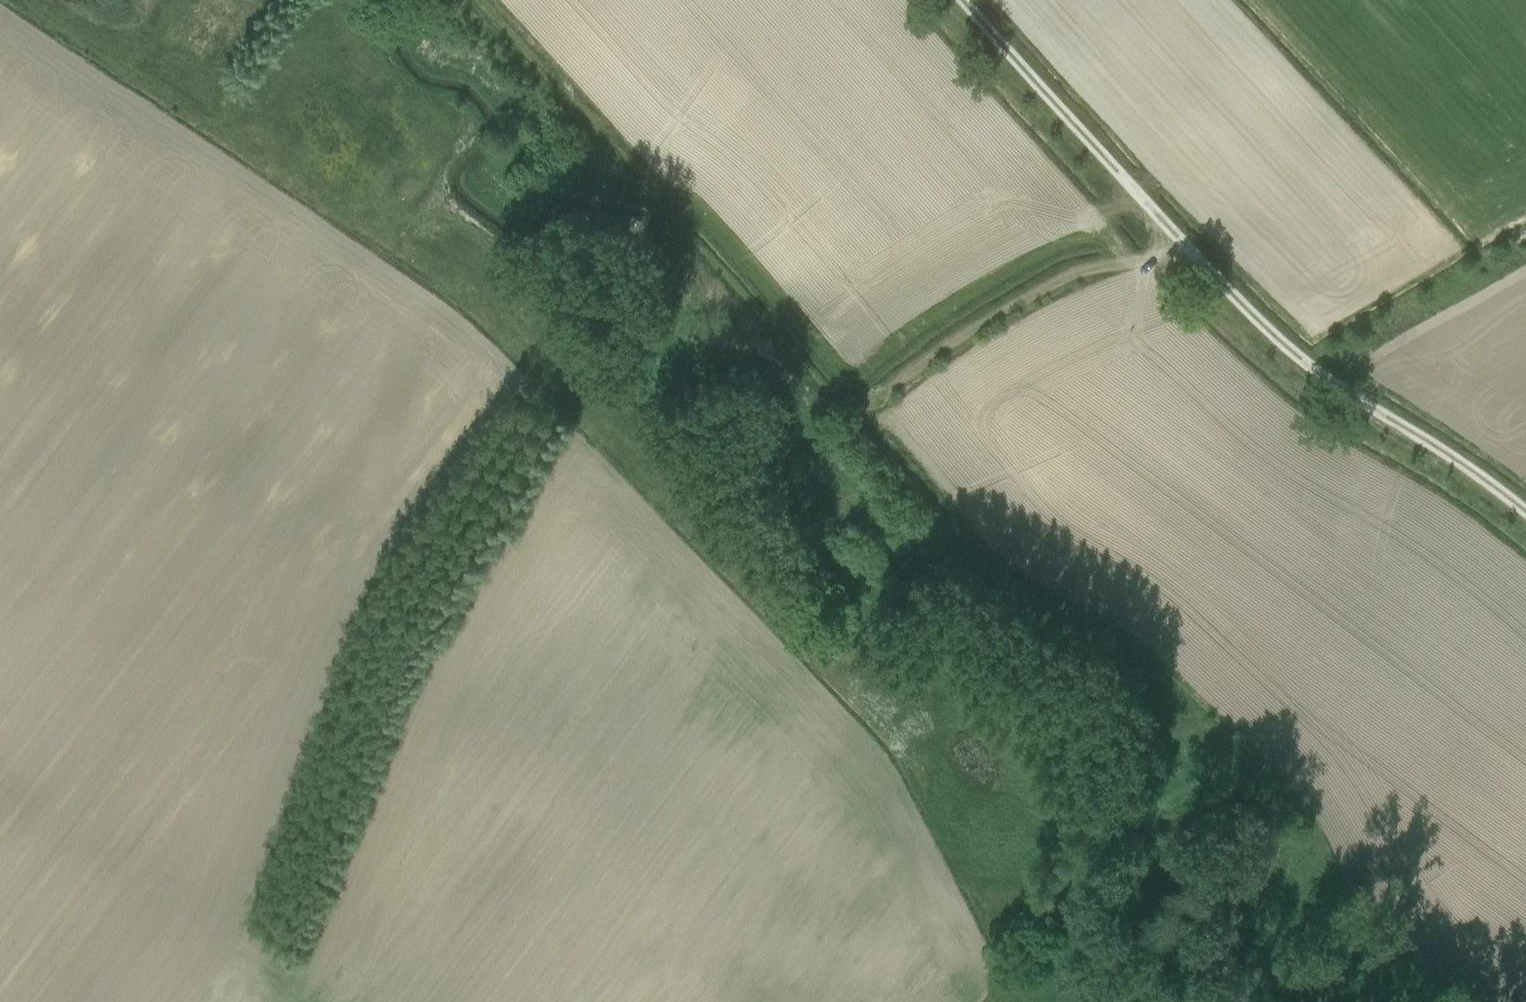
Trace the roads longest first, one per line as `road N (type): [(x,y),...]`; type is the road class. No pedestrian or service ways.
road 1 (track): [(1193,250),(1299,358),(1525,515)]
road 2 (track): [(843,422),(977,328),(1057,286),(1193,250)]
road 3 (track): [(964,0),(1193,250)]

